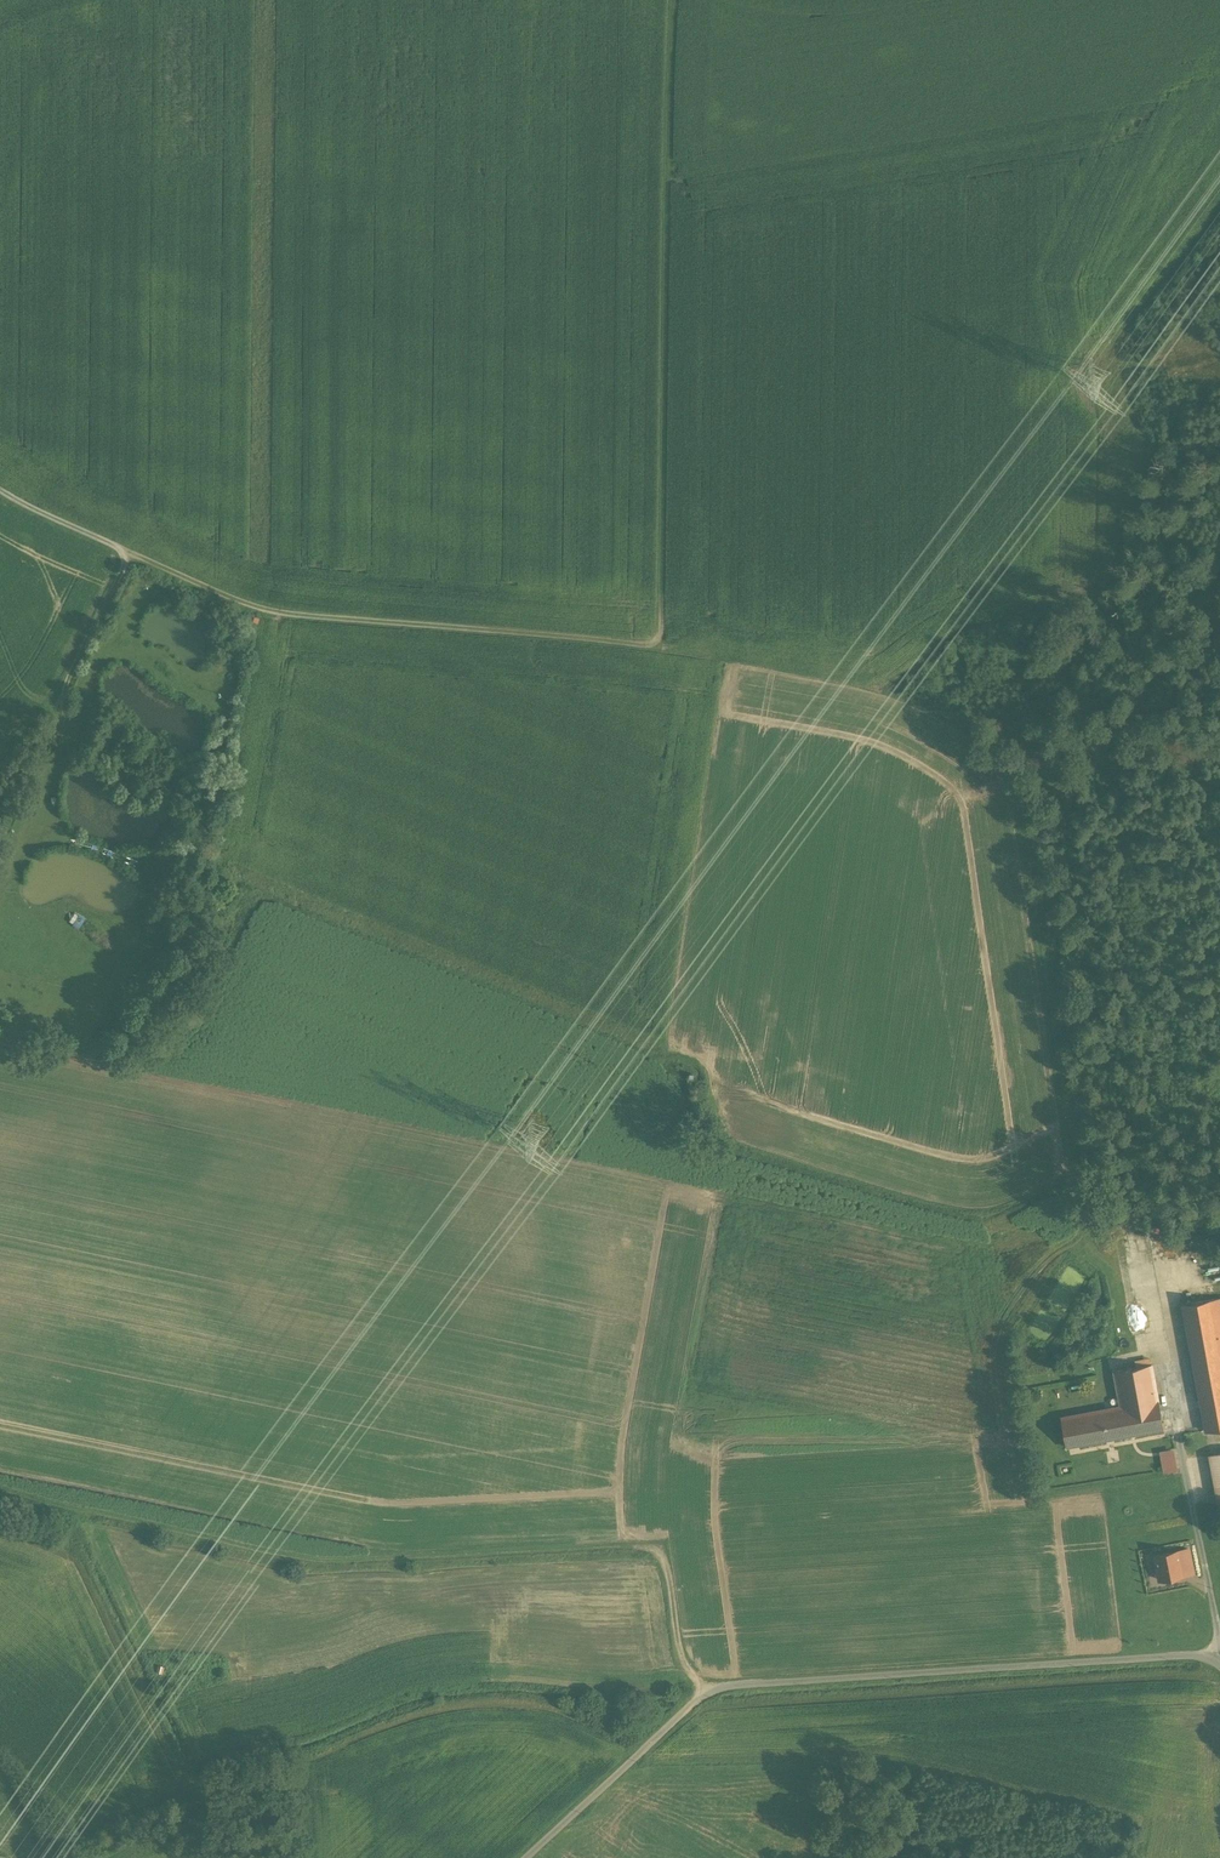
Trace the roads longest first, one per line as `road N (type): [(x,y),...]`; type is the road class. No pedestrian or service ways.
road 1 (track): [(0,490),(259,610),(718,649),(756,681),(866,700),(909,716),(1023,790)]
road 2 (track): [(717,1689),(691,1677),(679,1658),(668,1567),(651,1549),(303,1559),(0,1485)]
road 3 (unclassified): [(524,1857),(717,1689),(1174,1656),(1219,1666)]
road 4 (track): [(1109,722),(1070,739),(1050,777),(1023,790),(1020,799),(1082,1208)]
road 5 (track): [(127,551),(64,681),(63,717),(46,758)]

